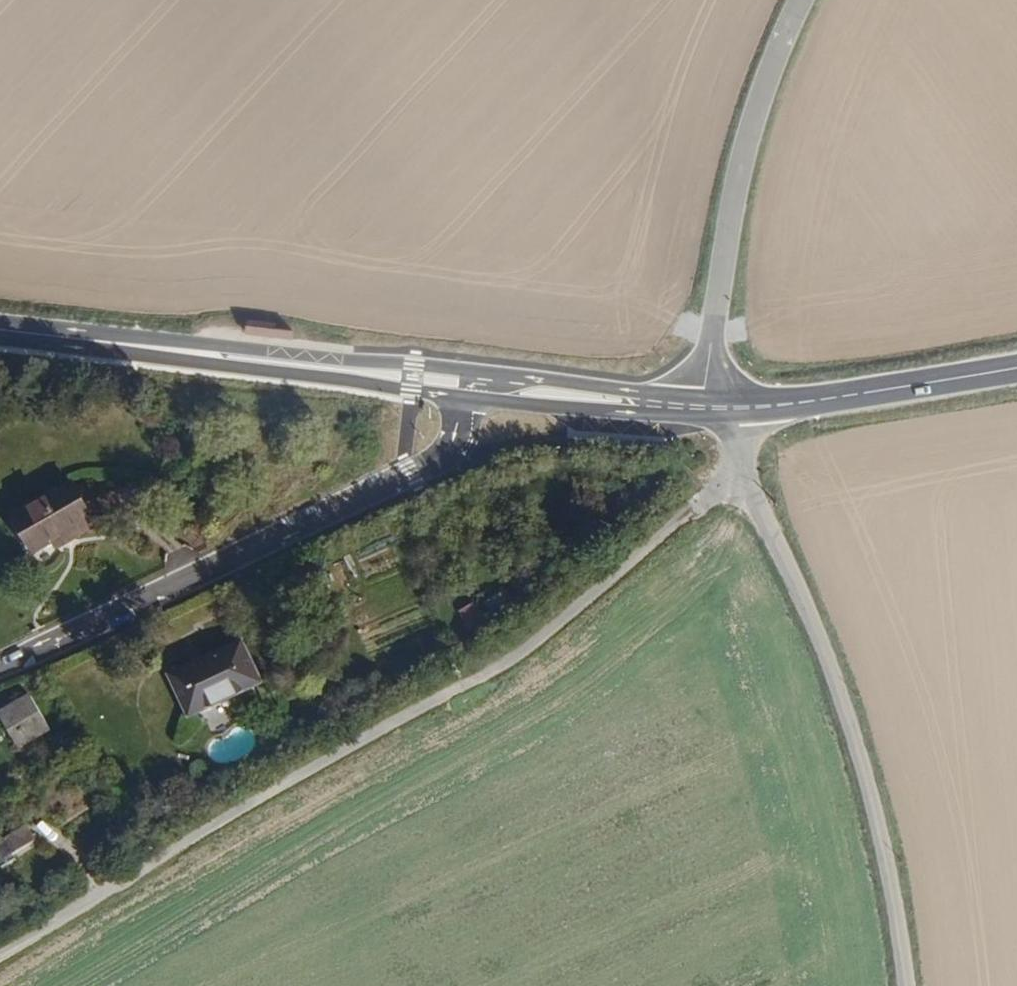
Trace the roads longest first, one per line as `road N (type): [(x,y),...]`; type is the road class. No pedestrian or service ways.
road 1 (residential): [(0,963),(246,808),(528,655),(741,471)]
road 2 (tertiary): [(478,388),(442,457),(412,475),(0,667)]
road 3 (unclassified): [(741,471),(849,719),(907,985)]
road 4 (secondary): [(478,388),(0,330)]
road 5 (unclassified): [(803,0),(757,124),(725,249),(707,390),(724,409)]
road 6 (secondary): [(1016,370),(869,396),(724,409)]
road 7 (secondary): [(724,409),(478,388)]

